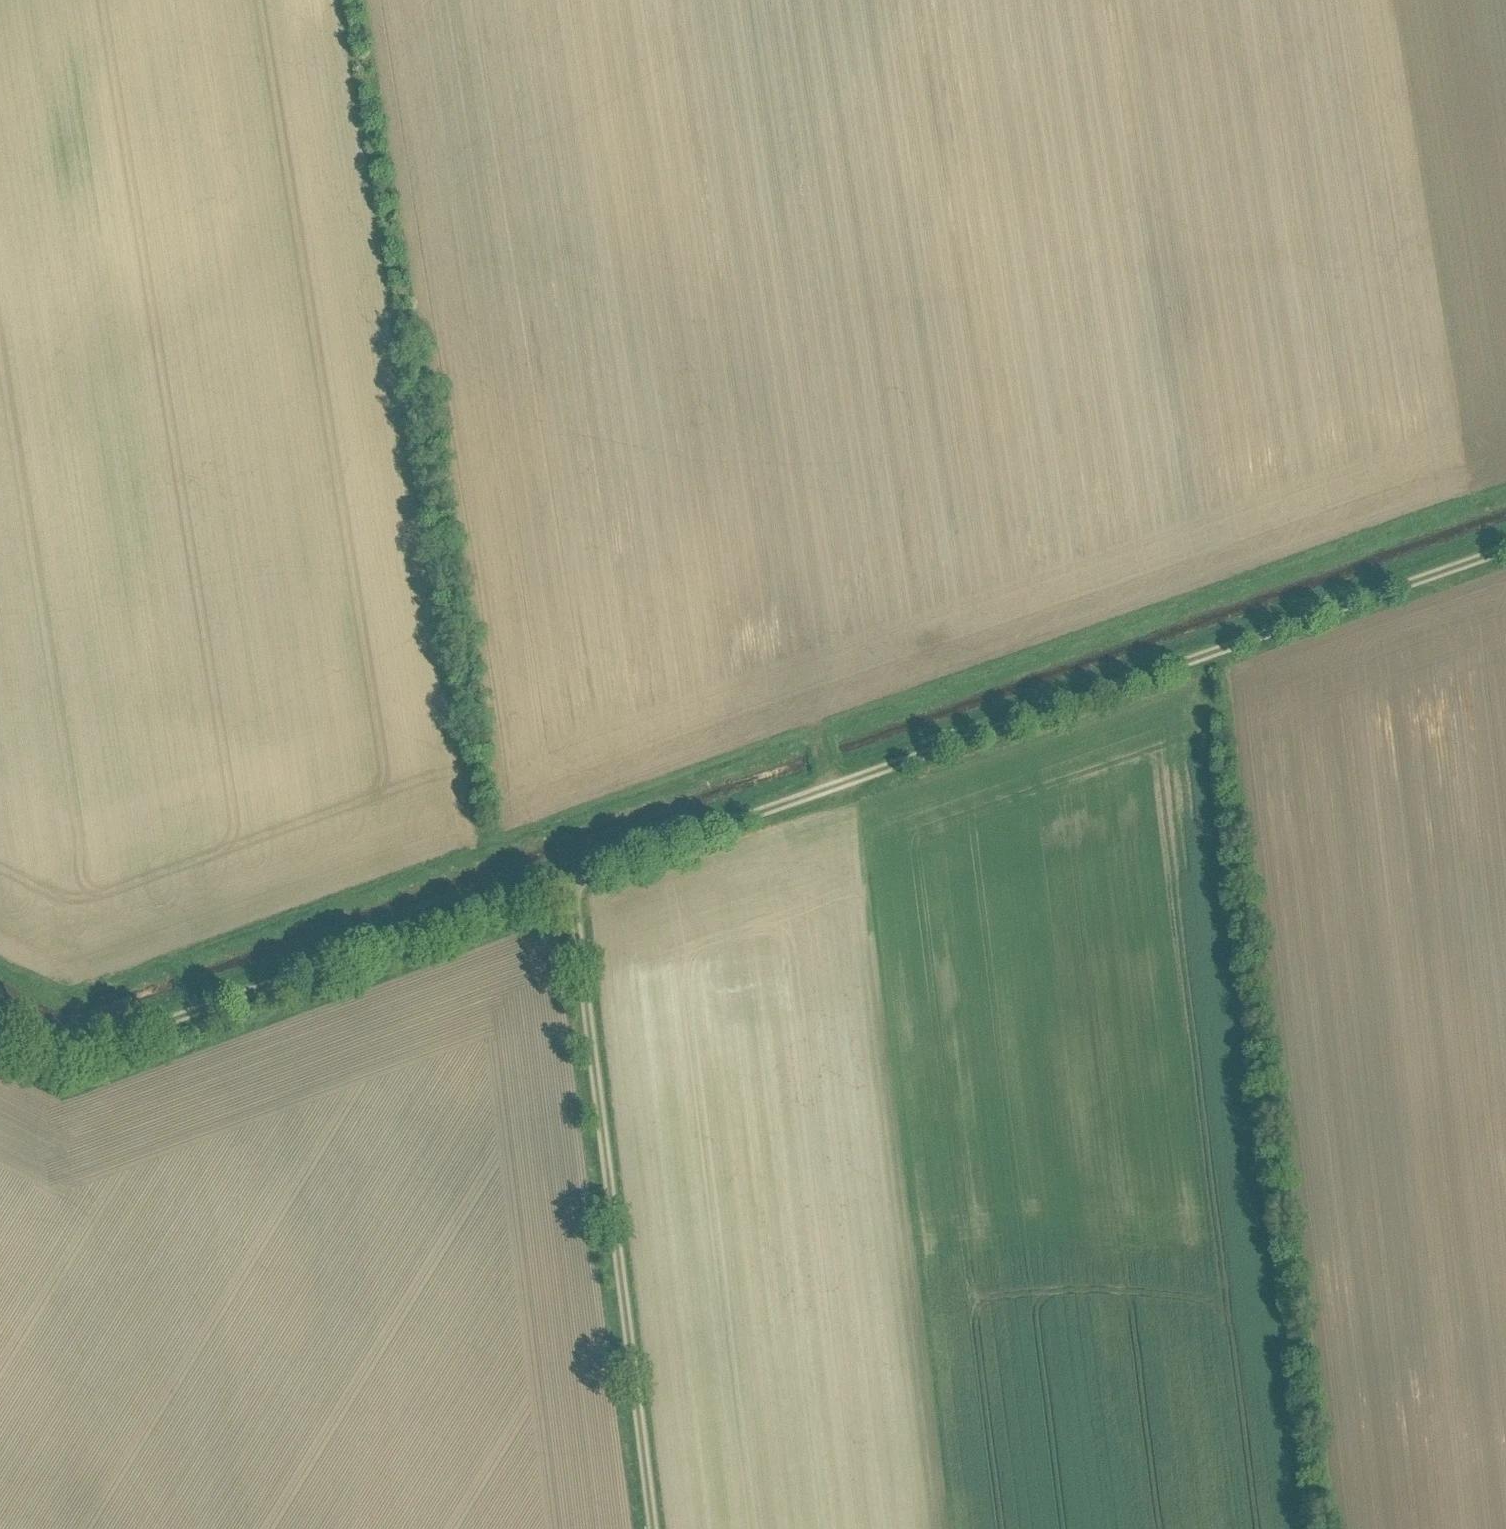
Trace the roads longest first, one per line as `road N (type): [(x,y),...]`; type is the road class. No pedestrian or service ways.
road 1 (track): [(0,1030),(30,1045),(81,1053),(1505,554)]
road 2 (track): [(573,884),(652,1528)]

